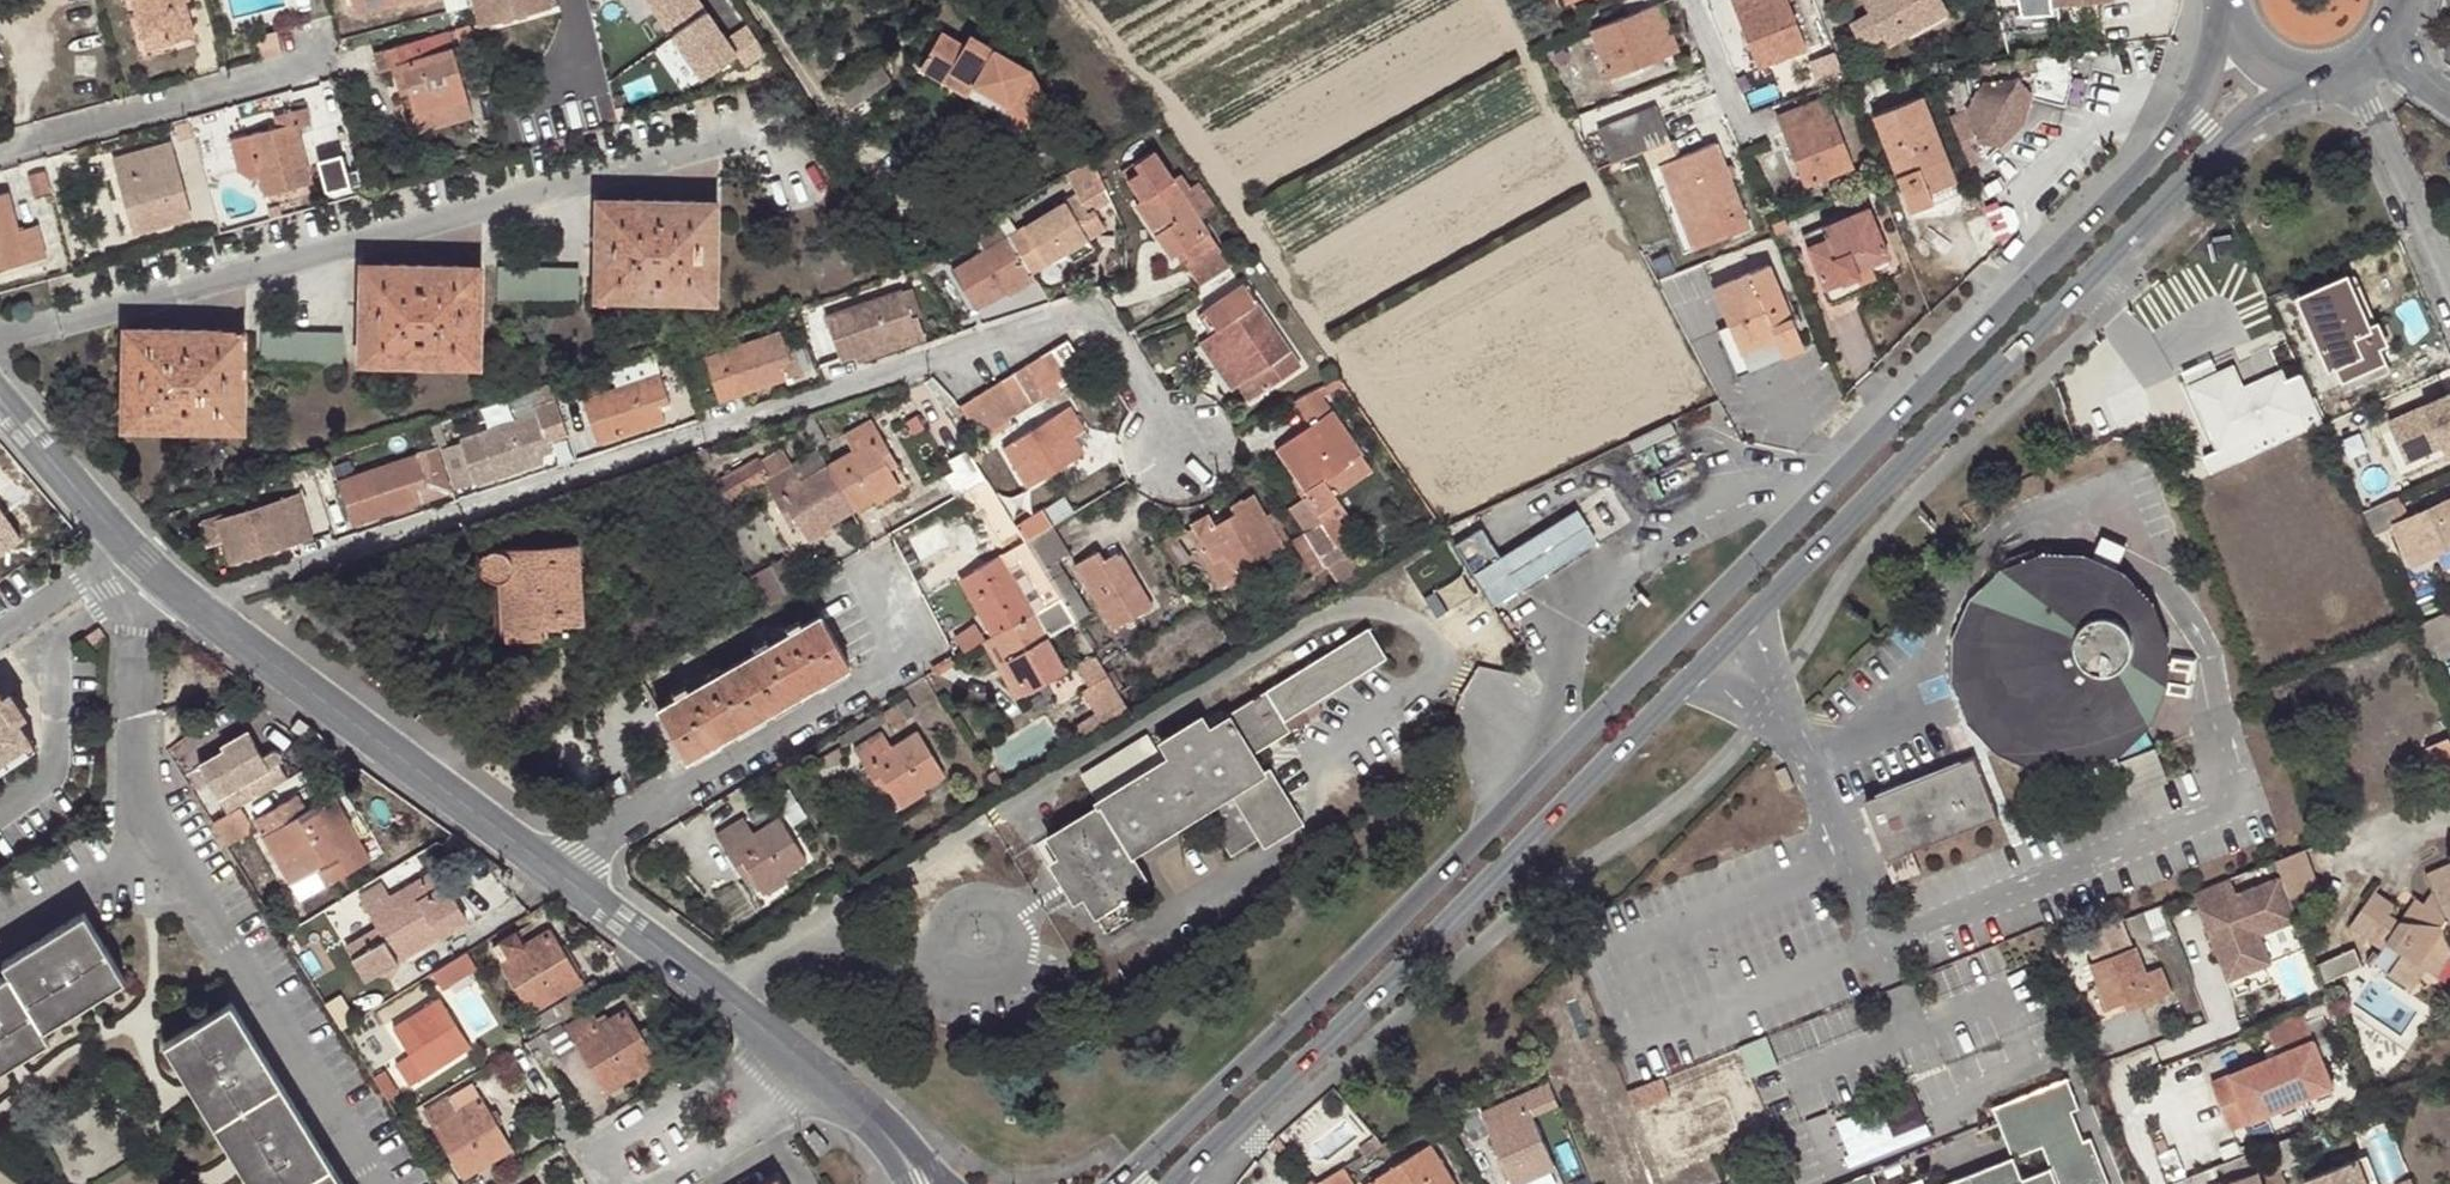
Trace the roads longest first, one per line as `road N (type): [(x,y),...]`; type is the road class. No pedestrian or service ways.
road 1 (primary): [(2232,23),(2191,113),(2109,200),(1113,1183)]
road 2 (primary): [(1176,1183),(2222,139),(2307,71)]
road 3 (residential): [(1172,450),(1086,307),(184,597)]
road 4 (residential): [(857,556),(909,651),(540,862)]
road 5 (secondary): [(540,862),(215,625)]
road 6 (unclassified): [(2154,1183),(2112,1073),(2226,1026),(2181,913)]
road 7 (residential): [(319,54),(0,145)]
road 8 (secondary): [(772,1039),(540,862)]
road 9 (residential): [(0,808),(62,770),(60,645),(115,598)]
road 10 (residential): [(2346,63),(2449,298)]
road 11 (residential): [(772,1039),(750,1065),(584,1158)]
road 12 (residential): [(664,1183),(829,1087)]
road 13 (secondary): [(184,597),(82,497)]
road 14 (unclassified): [(1692,0),(1747,131)]
road 15 (residential): [(584,1158),(520,1050)]

